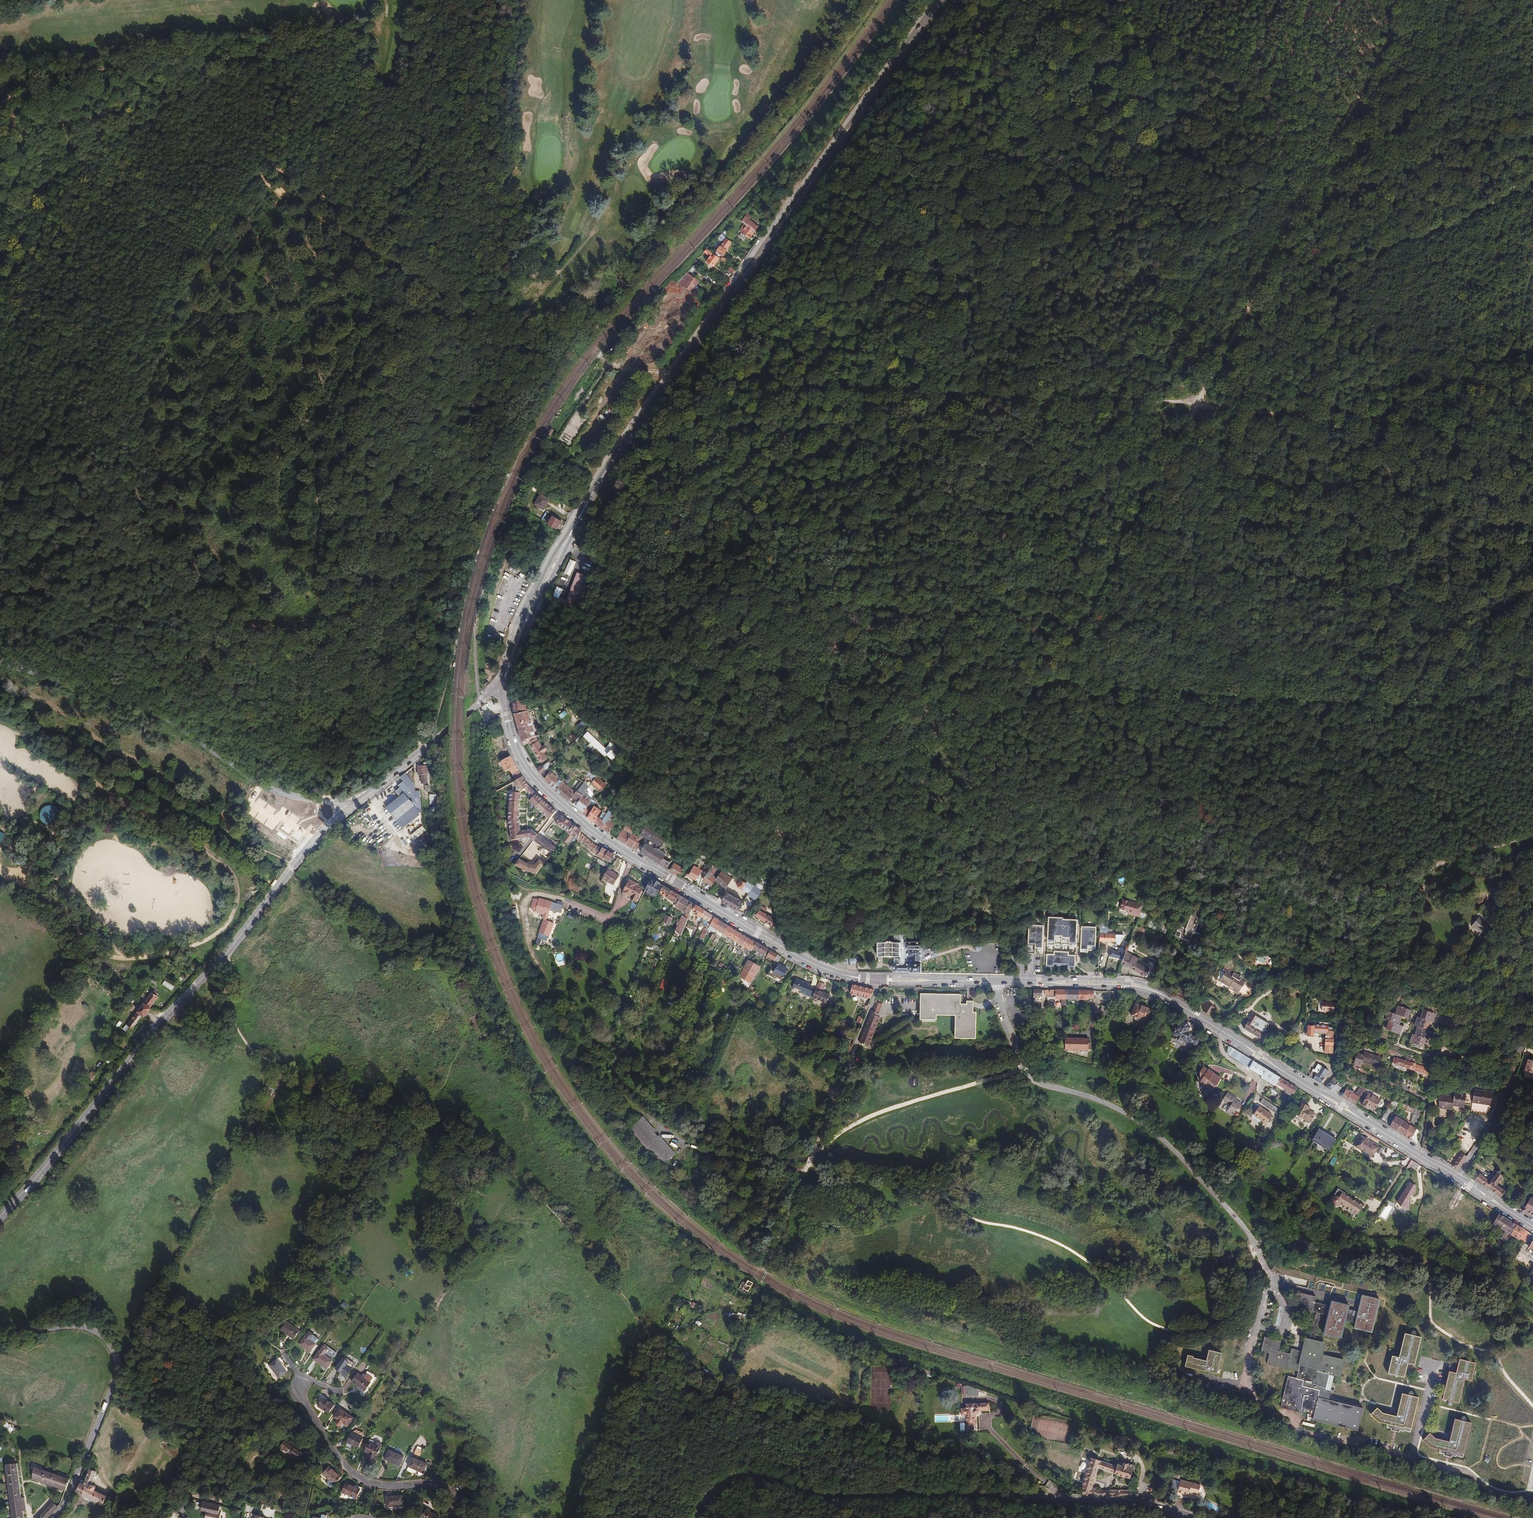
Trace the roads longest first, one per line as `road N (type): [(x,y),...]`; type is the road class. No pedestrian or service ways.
road 1 (secondary): [(940,0),(574,528)]
road 2 (tertiary): [(0,1216),(349,809)]
road 3 (track): [(1022,0),(1532,160)]
road 4 (track): [(676,372),(1197,405)]
road 5 (tertiary): [(1190,1517),(1153,1506),(1057,1498),(826,1498),(748,1475),(718,1487),(697,1517)]
road 6 (track): [(91,798),(122,803),(228,869),(238,899),(224,927),(163,955),(104,955),(18,881),(44,847)]
road 7 (secondary): [(505,688),(522,760),(589,828),(811,963),(878,980)]
road 8 (track): [(1532,712),(1054,683)]
road 9 (track): [(1019,681),(545,654)]
road 10 (track): [(1197,405),(1409,0)]
road 11 (track): [(413,742),(220,712),(0,618)]
road 12 (track): [(407,1122),(508,1171),(574,1236),(671,1362),(720,1388)]
road 13 (tertiary): [(349,809),(264,786),(121,696),(0,662)]
road 14 (track): [(267,162),(261,73),(248,59),(44,74),(0,106)]
road 15 (track): [(291,868),(244,808),(0,674)]
road 16 (track): [(720,1388),(733,1399),(1055,1492)]
road 17 (track): [(1197,405),(1532,436)]
road 18 (track): [(0,276),(9,237),(40,195),(228,59)]
road 19 (track): [(1054,683),(1197,405)]
road 20 (tertiary): [(0,1330),(82,1327),(101,1336),(115,1360),(64,1504),(51,1517)]
road 21 (residential): [(302,1381),(329,1442),(354,1473),(377,1484),(442,1486),(456,1500),(451,1517)]
road 22 (track): [(1025,1072),(868,1117),(812,1155)]
road 23 (tertiary): [(349,809),(497,687),(505,688)]
road 24 (track): [(407,1122),(255,1052)]
road 25 (secondary): [(574,528),(530,604),(506,674)]
road 26 (secondary): [(506,674),(574,528)]
road 27 (residential): [(1458,1177),(1498,1112),(1520,1048)]
road 28 (track): [(1532,1405),(1497,1355),(1470,1348),(1431,1314)]
road 29 (residential): [(878,980),(829,1108)]
road 30 (secondary): [(1165,996),(1128,980),(1046,982)]

